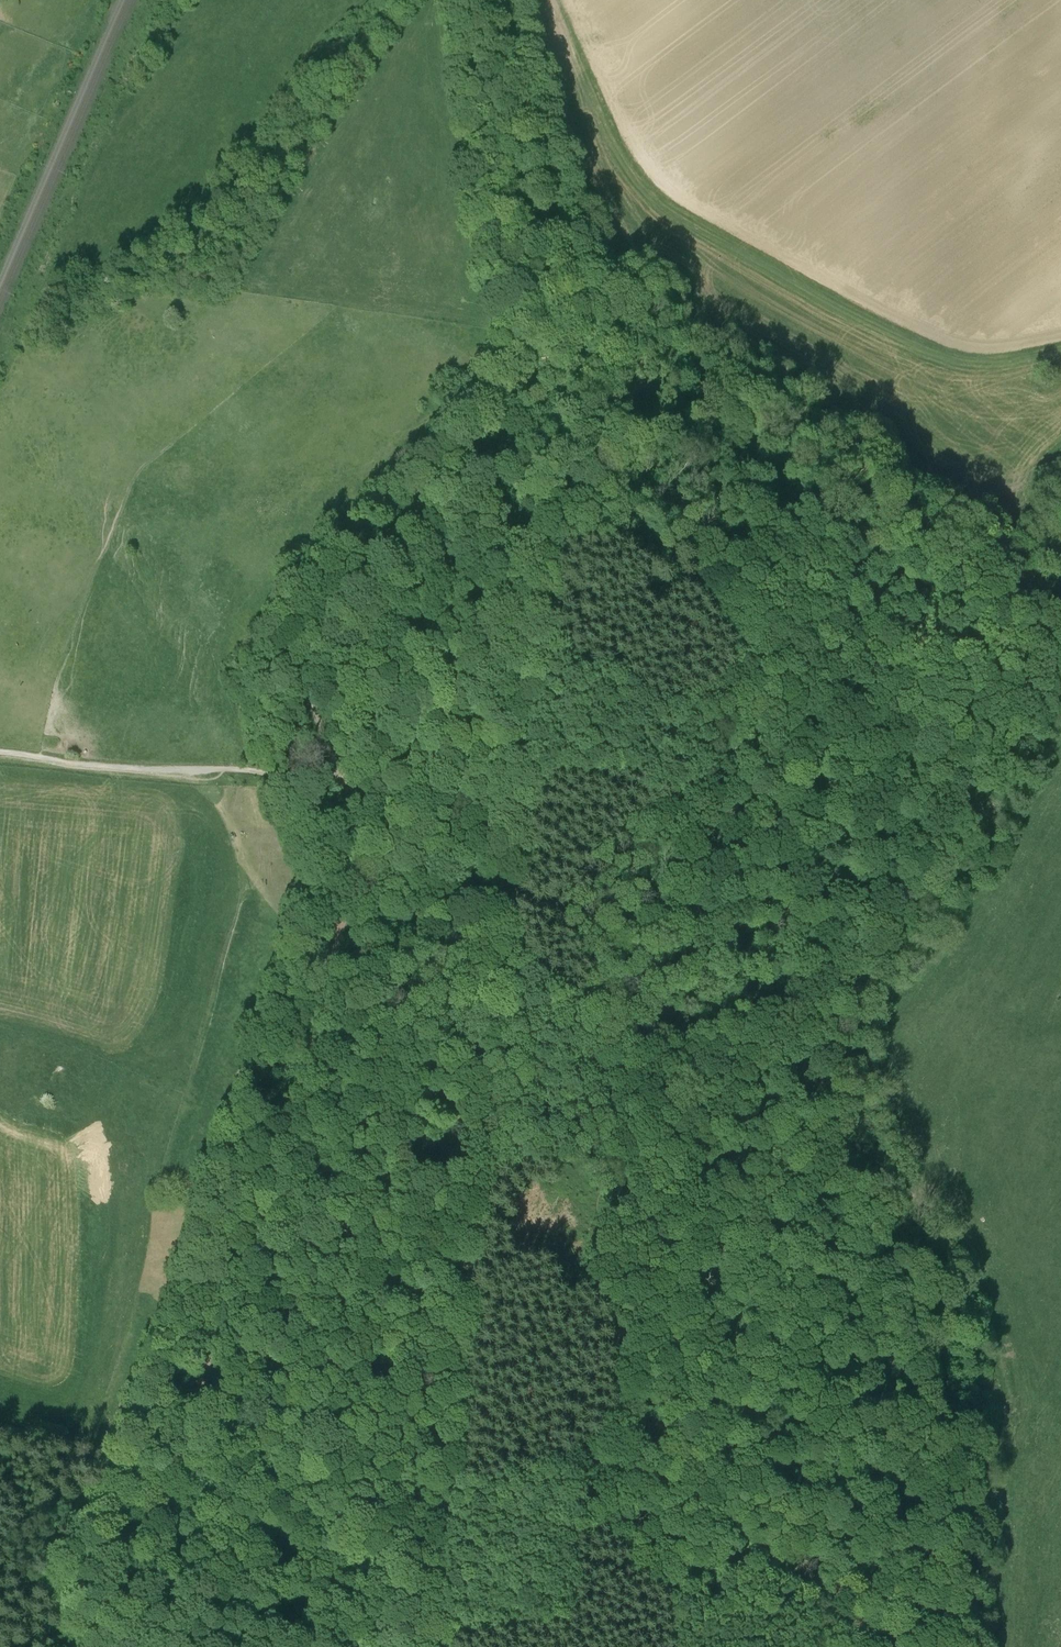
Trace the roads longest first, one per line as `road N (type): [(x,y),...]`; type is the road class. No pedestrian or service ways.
road 1 (track): [(935,1646),(947,1387),(849,1168),(825,1070),(844,974),(861,942),(964,803),(1026,676),(1039,616),(1028,568)]
road 2 (track): [(354,820),(360,881),(301,1069),(244,1152),(226,1296),(161,1496),(150,1515),(89,1562),(74,1604),(74,1646)]
road 3 (track): [(566,375),(496,397),(475,436),(329,600),(309,649),(309,681),(354,820)]
road 4 (track): [(1028,568),(871,482),(789,450),(709,392),(566,375)]
road 5 (track): [(508,0),(582,287),(587,334),(566,375)]

